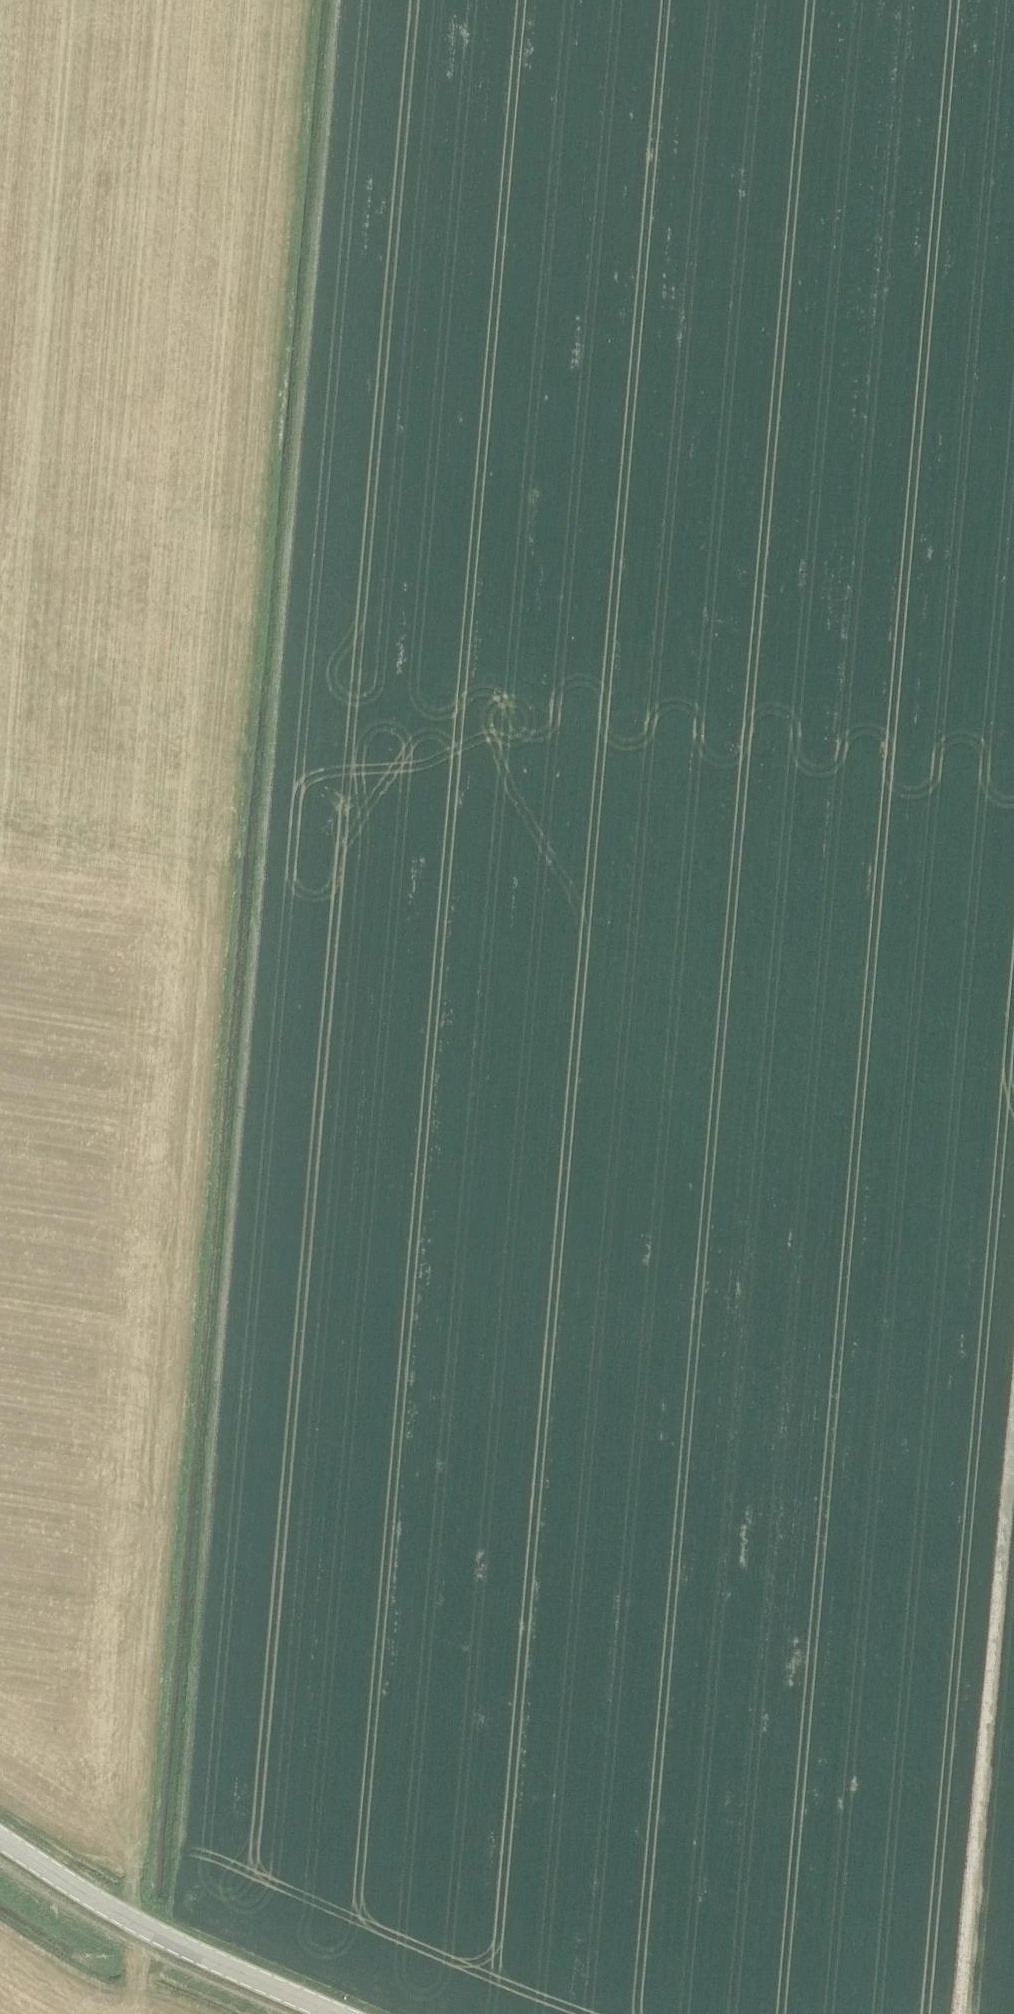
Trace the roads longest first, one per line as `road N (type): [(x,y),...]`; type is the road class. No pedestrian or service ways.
road 1 (secondary): [(335,2013),(126,1918),(0,1839)]

